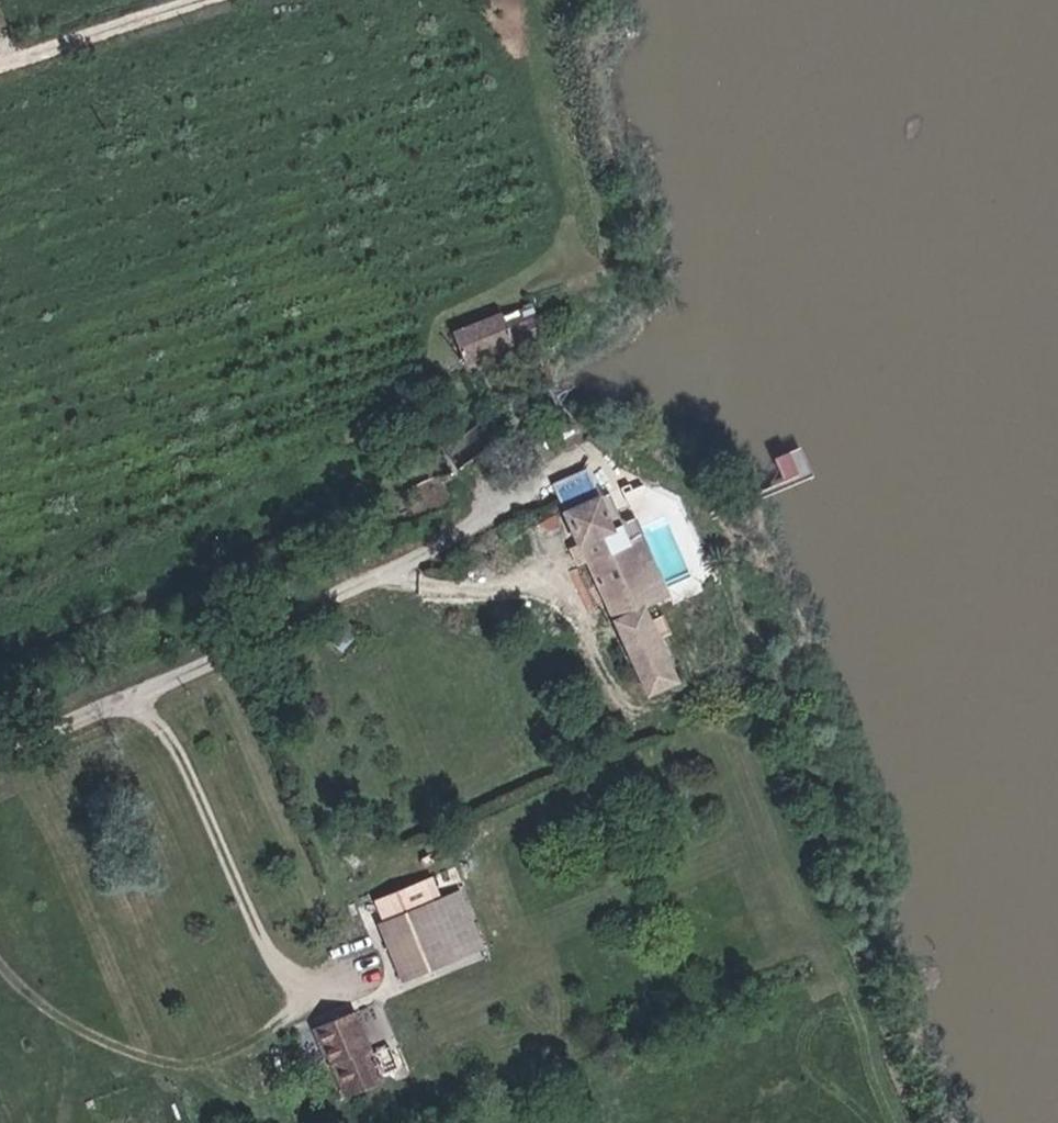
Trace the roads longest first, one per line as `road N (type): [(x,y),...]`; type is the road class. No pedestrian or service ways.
road 1 (unclassified): [(0,752),(495,525)]

